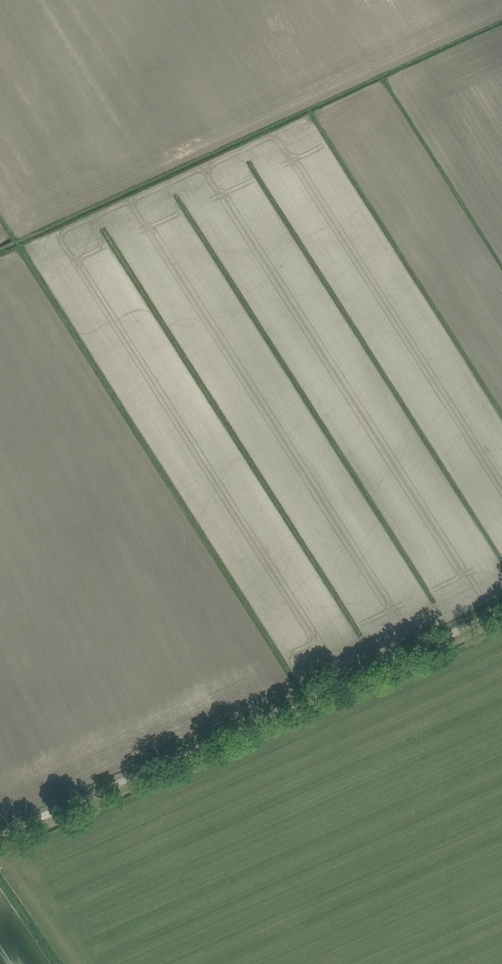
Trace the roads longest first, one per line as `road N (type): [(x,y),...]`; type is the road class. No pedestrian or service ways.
road 1 (track): [(501,615),(0,840)]

